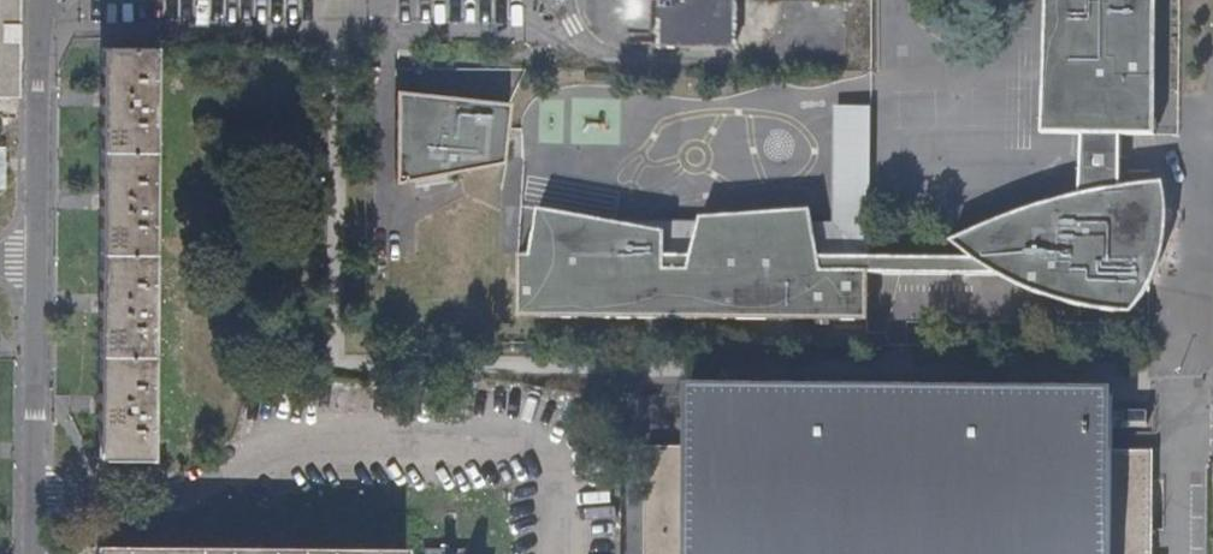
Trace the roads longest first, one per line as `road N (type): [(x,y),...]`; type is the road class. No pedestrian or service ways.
road 1 (residential): [(34,553),(42,0)]

